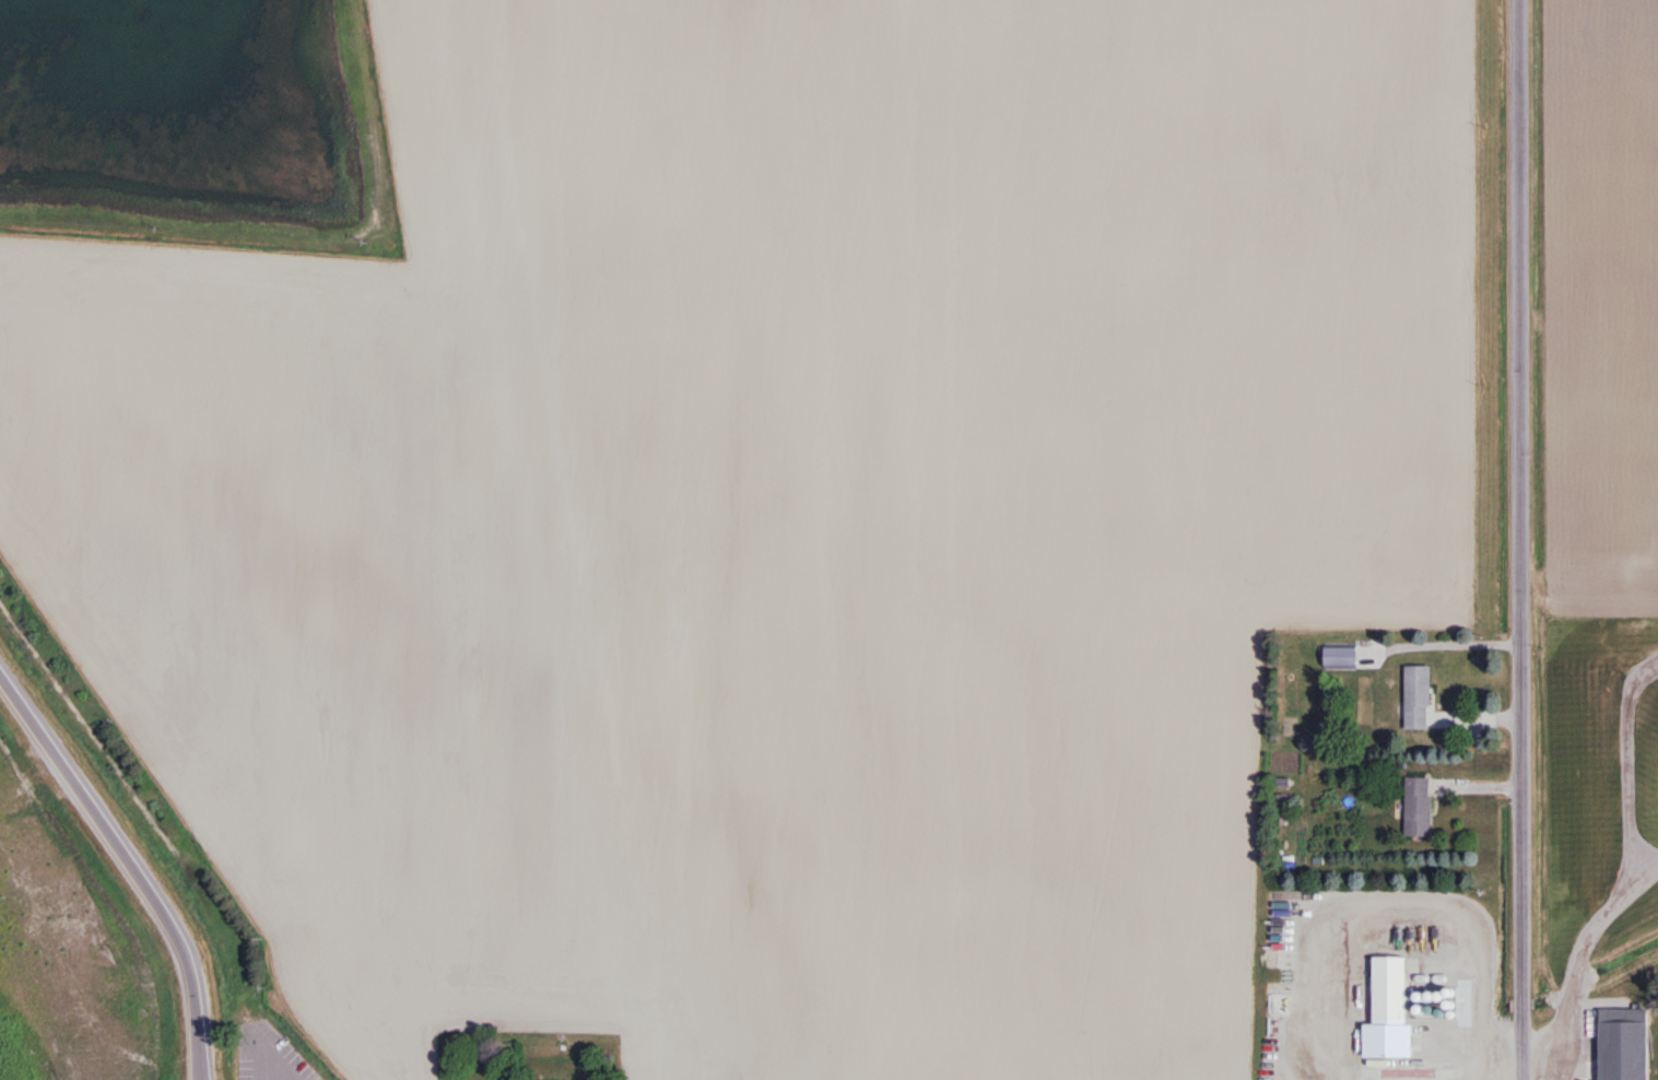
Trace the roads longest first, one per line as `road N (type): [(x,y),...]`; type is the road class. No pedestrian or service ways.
road 1 (residential): [(1519,1079),(1516,0)]
road 2 (motorway): [(196,1079),(188,975),(174,934),(0,676)]

